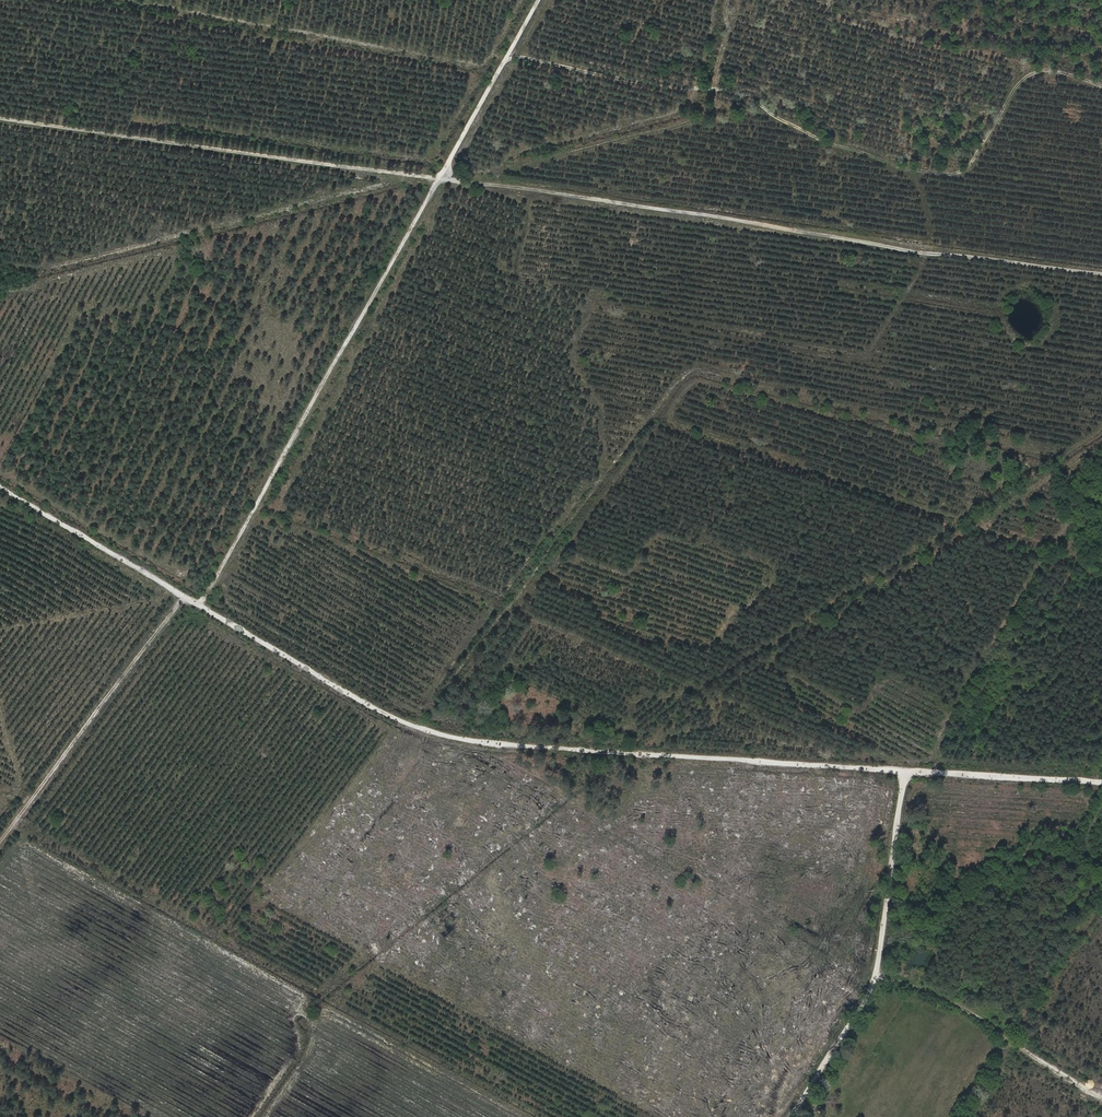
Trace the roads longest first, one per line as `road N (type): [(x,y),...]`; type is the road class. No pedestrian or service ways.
road 1 (track): [(1101,782),(450,737),(380,711),(0,487)]
road 2 (track): [(1101,273),(0,118)]
road 3 (track): [(416,727),(683,378),(703,365),(1072,459)]
road 4 (track): [(200,605),(540,0)]
road 5 (track): [(904,771),(876,978),(790,1116)]
road 6 (track): [(185,597),(0,842)]
road 7 (track): [(876,978),(956,1005),(1101,1097)]
road 8 (track): [(1101,926),(1042,1035),(1068,1067),(1101,1080)]

